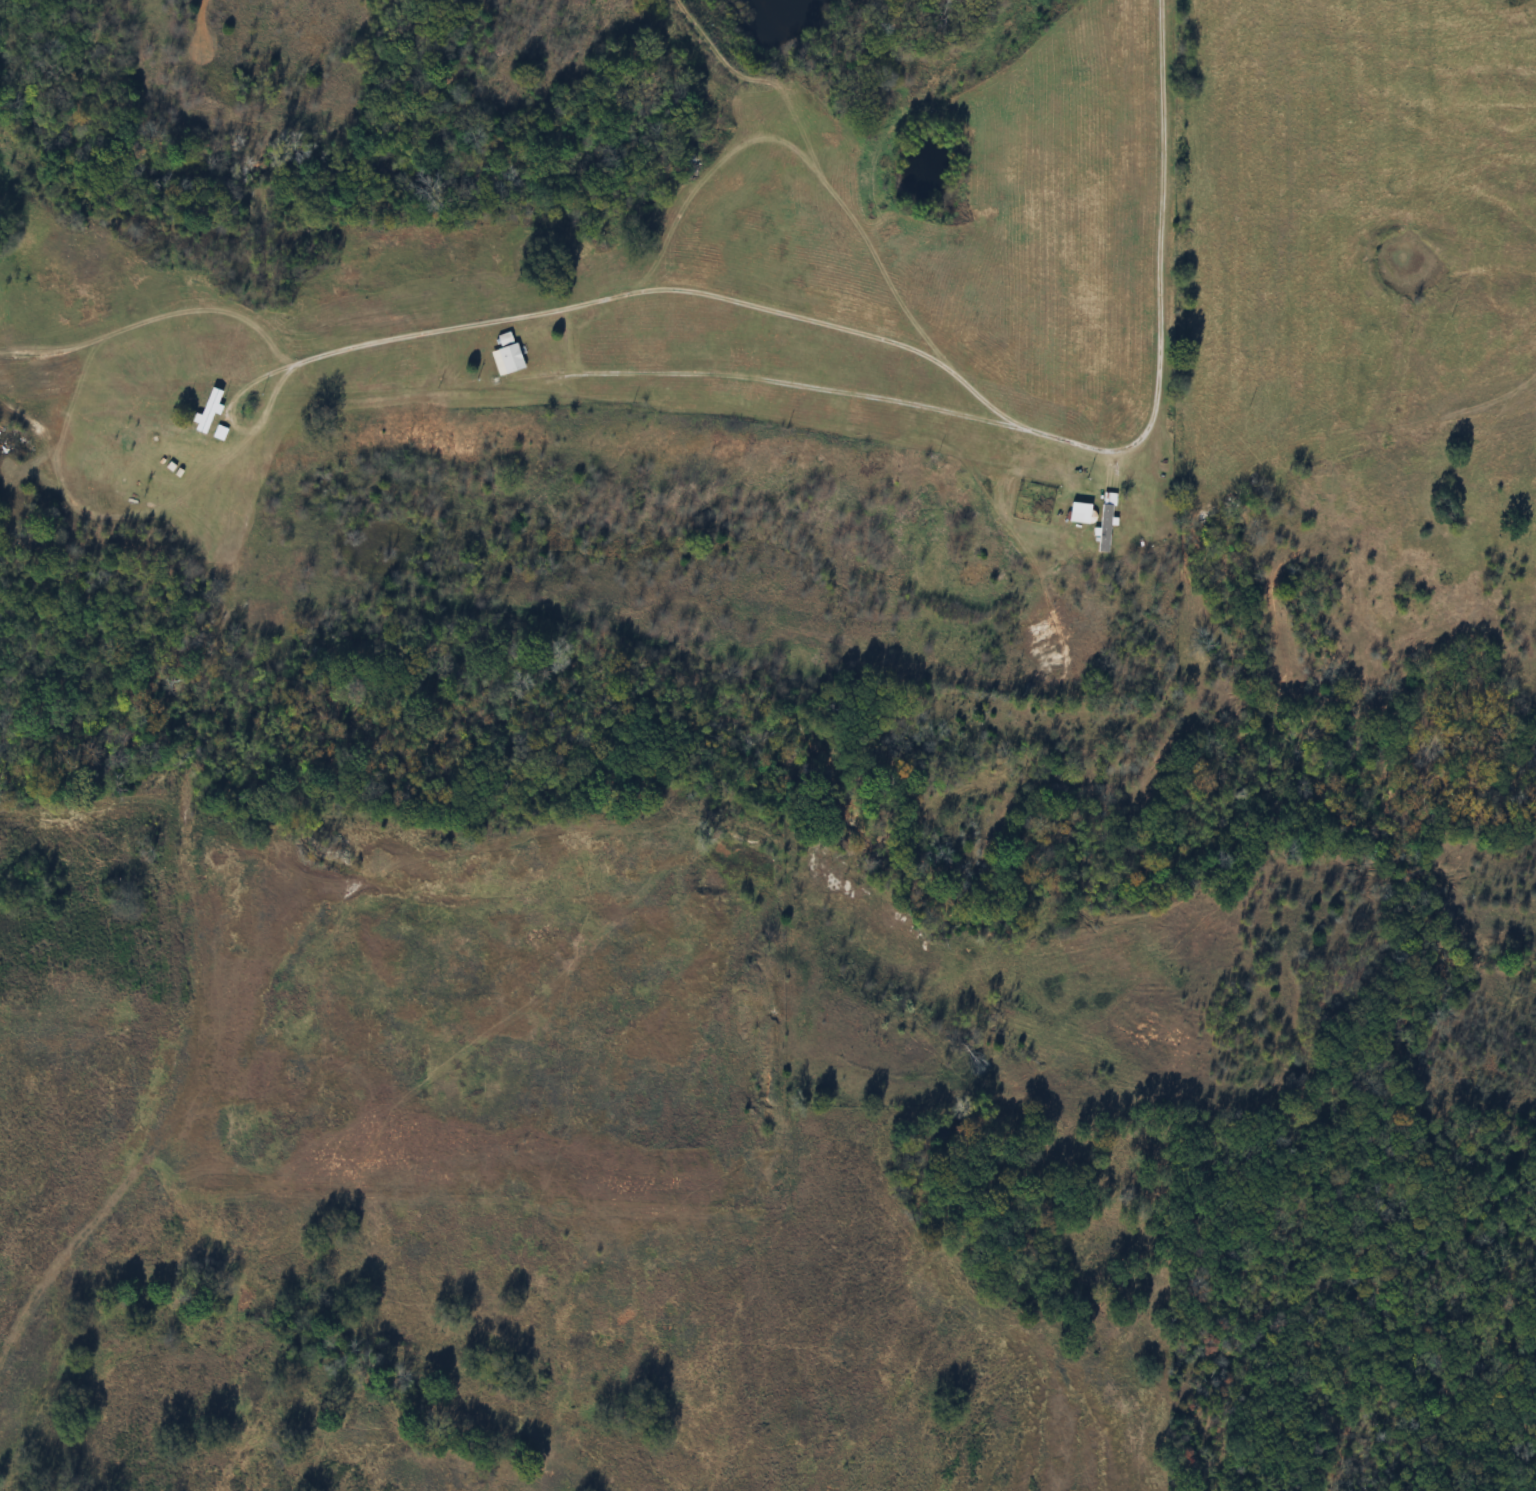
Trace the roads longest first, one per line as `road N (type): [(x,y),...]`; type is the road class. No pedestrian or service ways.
road 1 (track): [(0,1368),(56,1266),(162,1141),(212,1065),(208,962),(276,911)]

